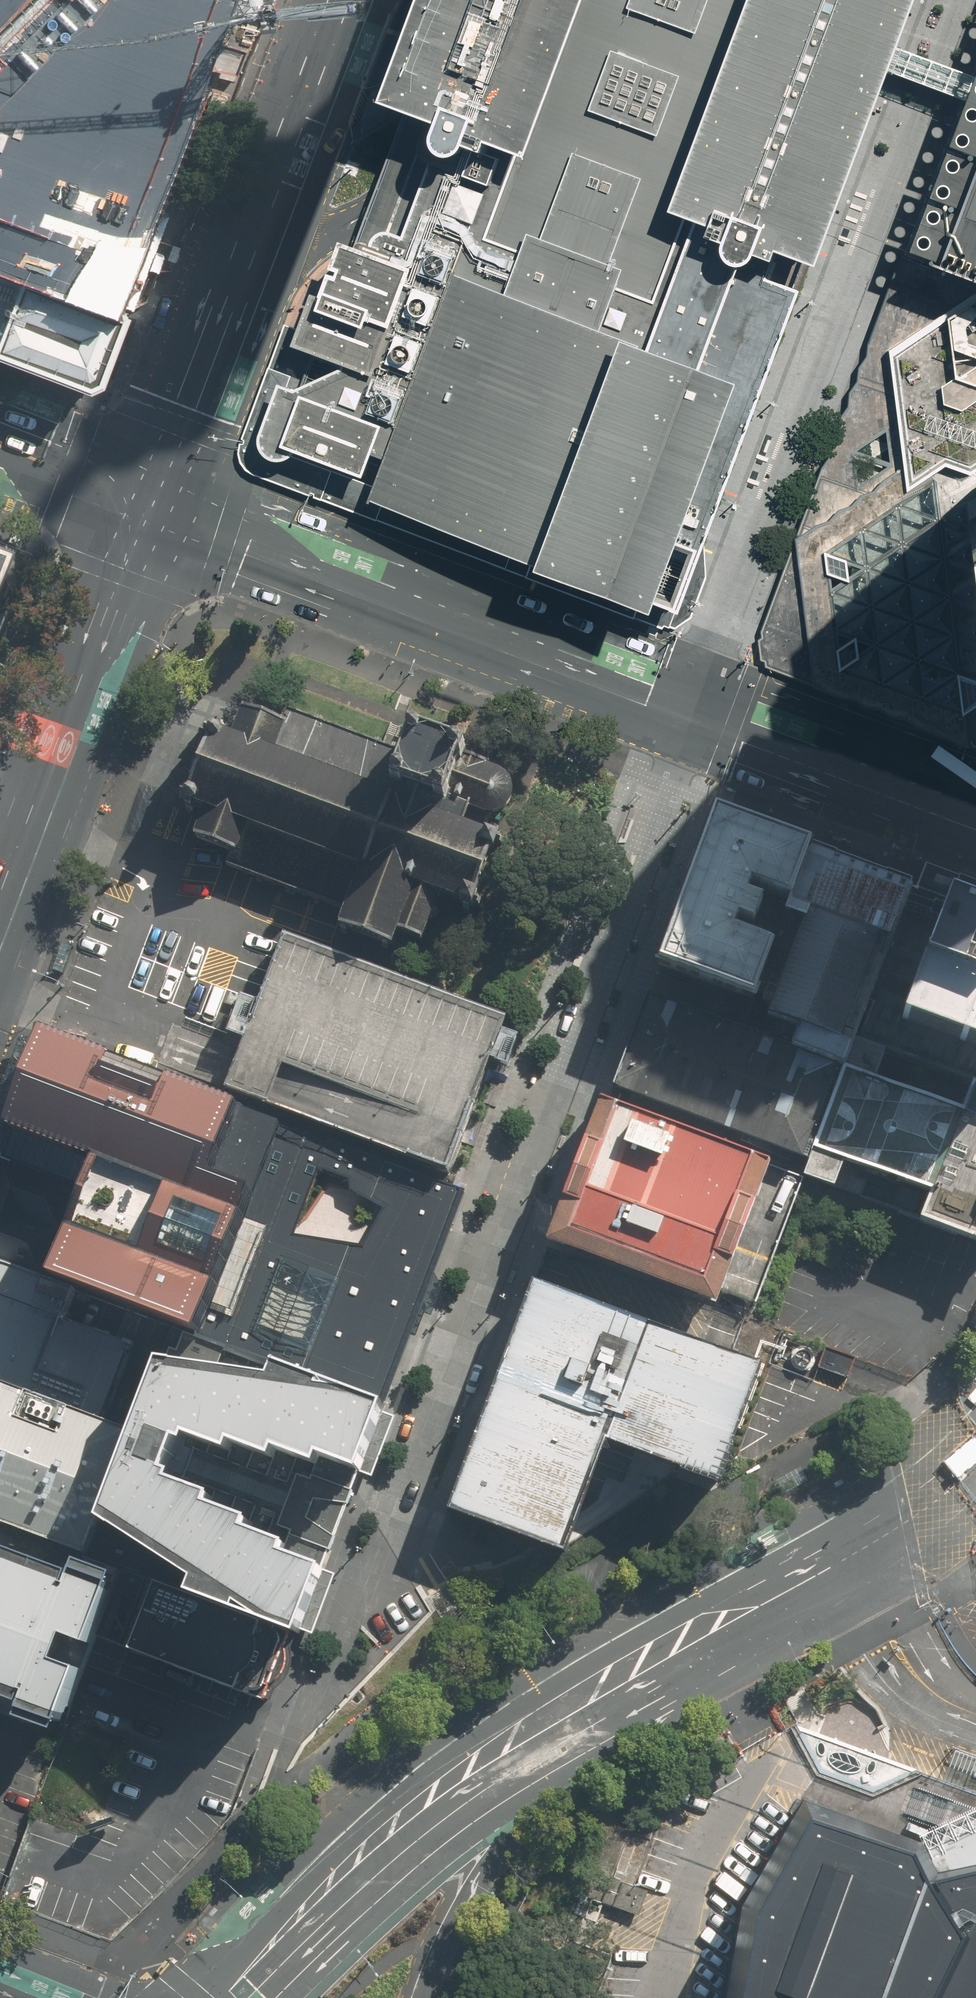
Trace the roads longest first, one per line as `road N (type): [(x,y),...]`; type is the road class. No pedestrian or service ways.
road 1 (residential): [(262,1734),(298,1731),(327,1676),(695,711)]
road 2 (residential): [(695,711),(955,0)]
road 3 (secondary): [(139,497),(695,711)]
road 4 (primary): [(326,0),(139,497)]
road 5 (tertiary): [(602,1683),(415,1809),(219,1997)]
road 6 (tertiary): [(975,1458),(911,1513),(602,1683)]
road 7 (primary): [(139,497),(0,882)]
road 8 (secondary): [(602,1683),(454,1924),(423,1997)]
road 9 (secondary): [(695,711),(877,779)]
road 10 (secondary): [(0,444),(139,497)]

